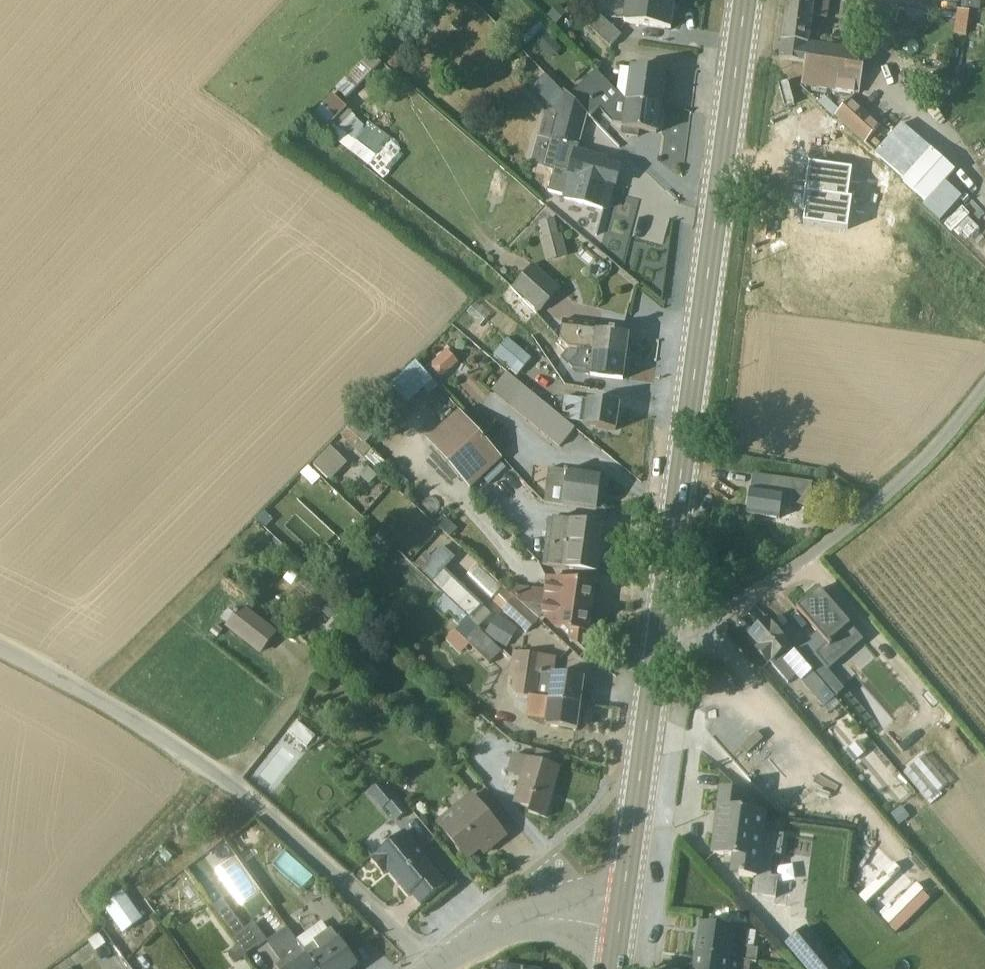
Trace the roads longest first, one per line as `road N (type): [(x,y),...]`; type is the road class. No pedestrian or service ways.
road 1 (primary): [(658,643),(747,0)]
road 2 (unclassified): [(434,968),(211,773),(0,651)]
road 3 (unclassified): [(658,643),(756,597),(866,516),(984,393)]
road 4 (primary): [(619,932),(658,643)]
road 5 (residential): [(442,968),(523,928),(619,932)]

